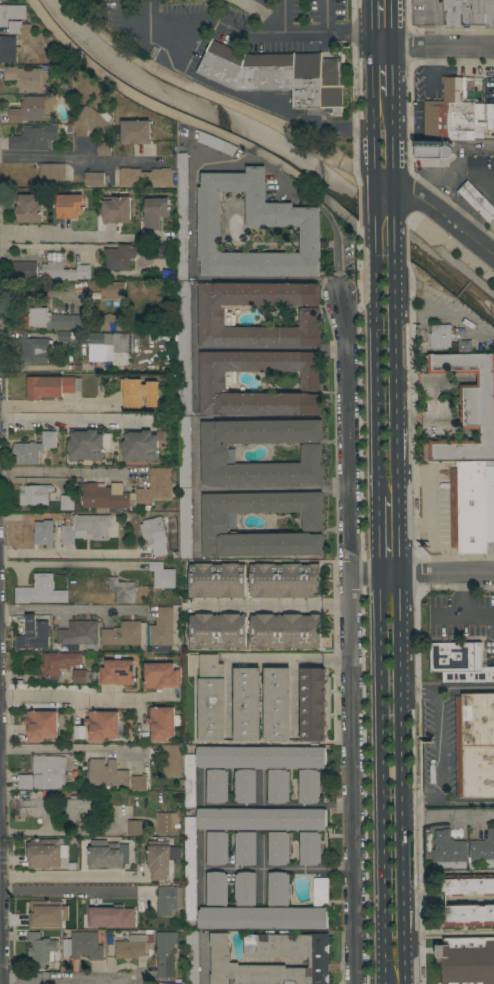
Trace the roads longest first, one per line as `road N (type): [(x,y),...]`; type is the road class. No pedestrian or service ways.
road 1 (residential): [(355,983),(348,338),(340,295)]
road 2 (primary): [(400,819),(392,247)]
road 3 (primary): [(377,573),(384,964)]
road 4 (primary): [(373,237),(376,501)]
road 5 (primary): [(369,0),(372,200)]
road 6 (primary): [(403,983),(400,819)]
road 7 (tertiary): [(372,183),(390,183),(433,205),(493,254)]
road 8 (residential): [(370,47),(493,47)]

